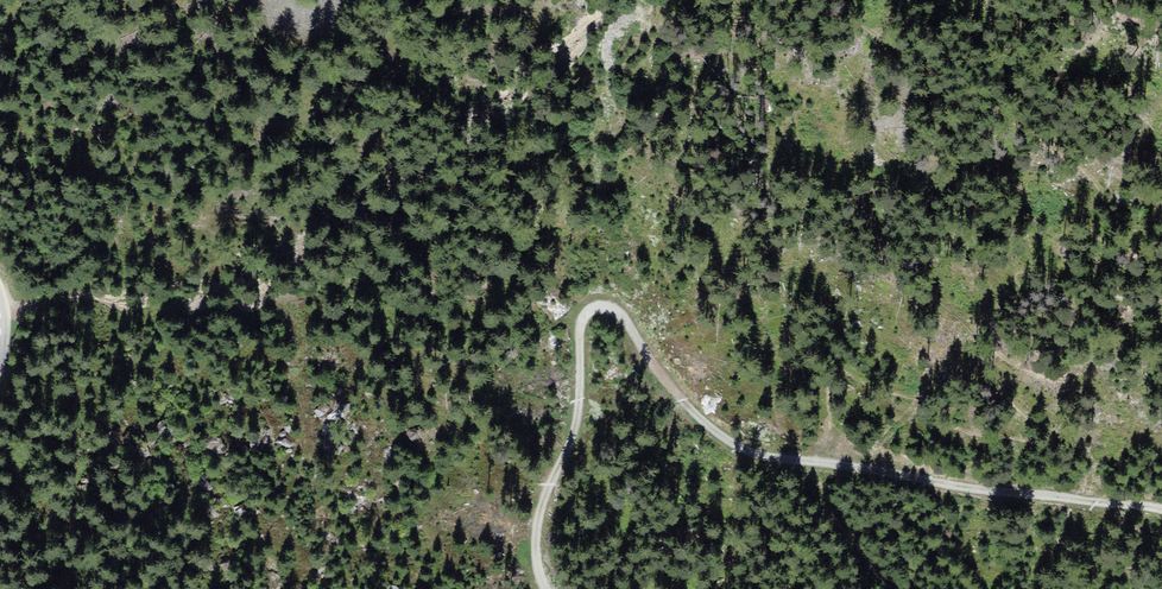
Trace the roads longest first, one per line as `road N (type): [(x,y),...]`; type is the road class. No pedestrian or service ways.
road 1 (track): [(803,464),(738,448),(664,384),(615,313),(589,313),(580,336),(578,414),(536,529),(545,588)]
road 2 (track): [(854,471),(1161,511)]

